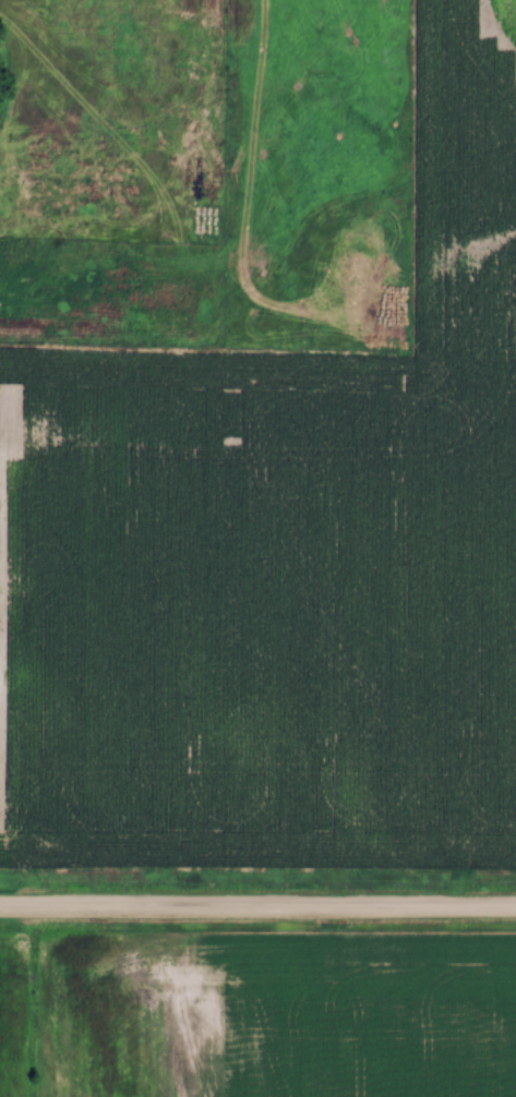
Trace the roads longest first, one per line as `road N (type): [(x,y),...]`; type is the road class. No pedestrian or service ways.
road 1 (residential): [(515,911),(0,912)]

